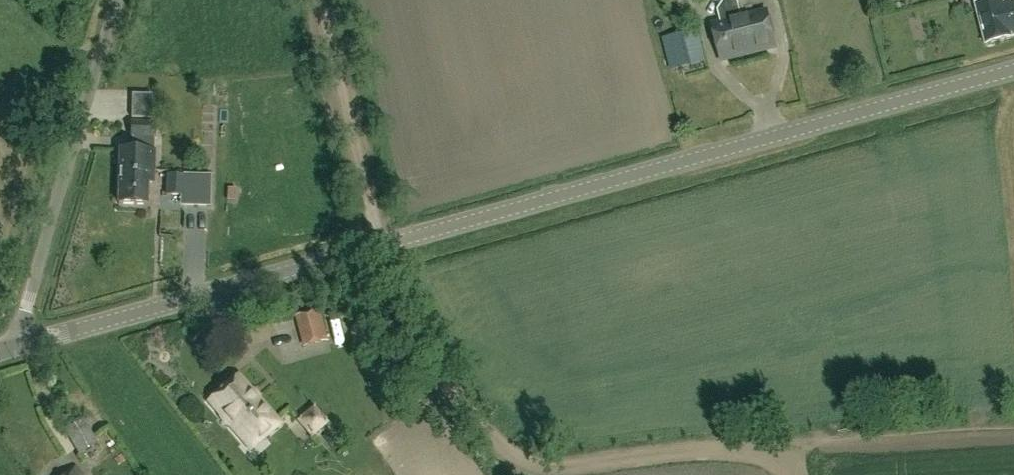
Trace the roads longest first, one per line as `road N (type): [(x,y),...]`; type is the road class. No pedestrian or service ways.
road 1 (tertiary): [(22,345),(1013,71)]
road 2 (track): [(319,0),(393,289),(420,343),(509,456),(547,472),(762,450),(794,474)]
road 3 (unclassified): [(22,345),(26,302),(116,0)]

